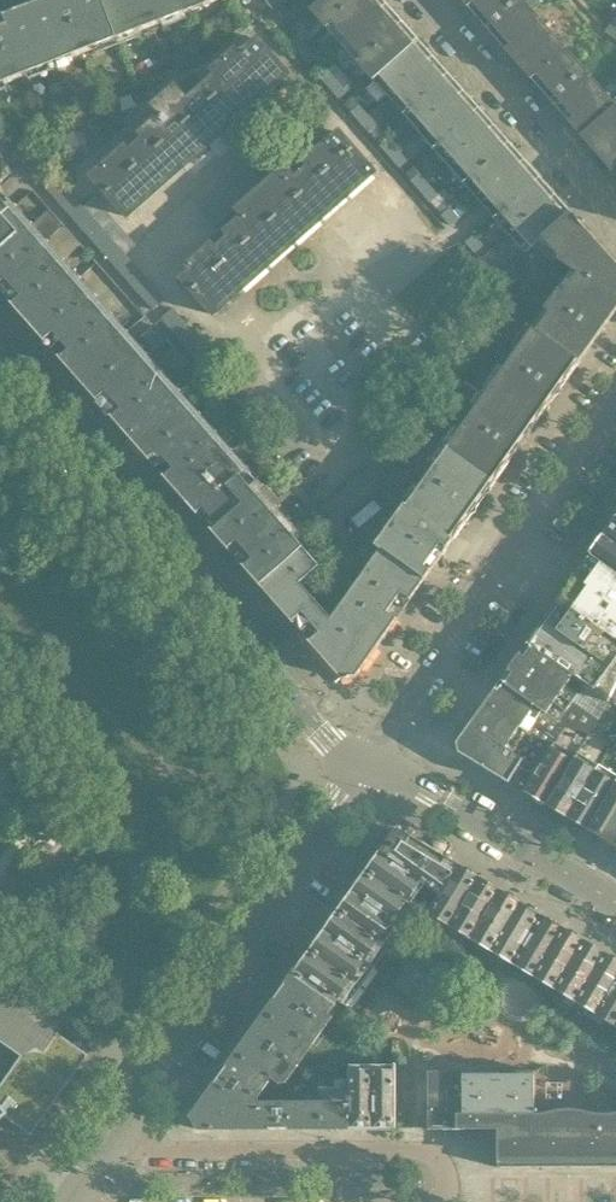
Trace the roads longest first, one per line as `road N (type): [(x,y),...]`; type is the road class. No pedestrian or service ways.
road 1 (residential): [(366,764),(319,730),(0,372)]
road 2 (tertiary): [(119,1131),(366,764)]
road 3 (residential): [(366,764),(615,401)]
road 4 (residential): [(439,1201),(447,1177),(438,1160),(416,1150),(164,1149),(119,1131)]
road 5 (residential): [(615,219),(424,0)]
road 6 (tertiary): [(615,904),(444,800),(366,764)]

